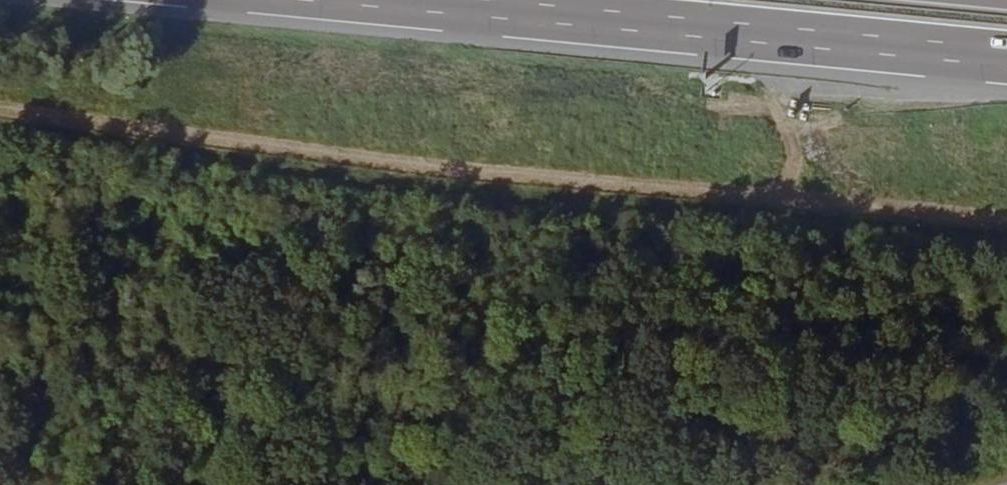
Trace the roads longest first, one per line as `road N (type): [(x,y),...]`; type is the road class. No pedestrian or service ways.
road 1 (motorway): [(336,0),(1006,63)]

